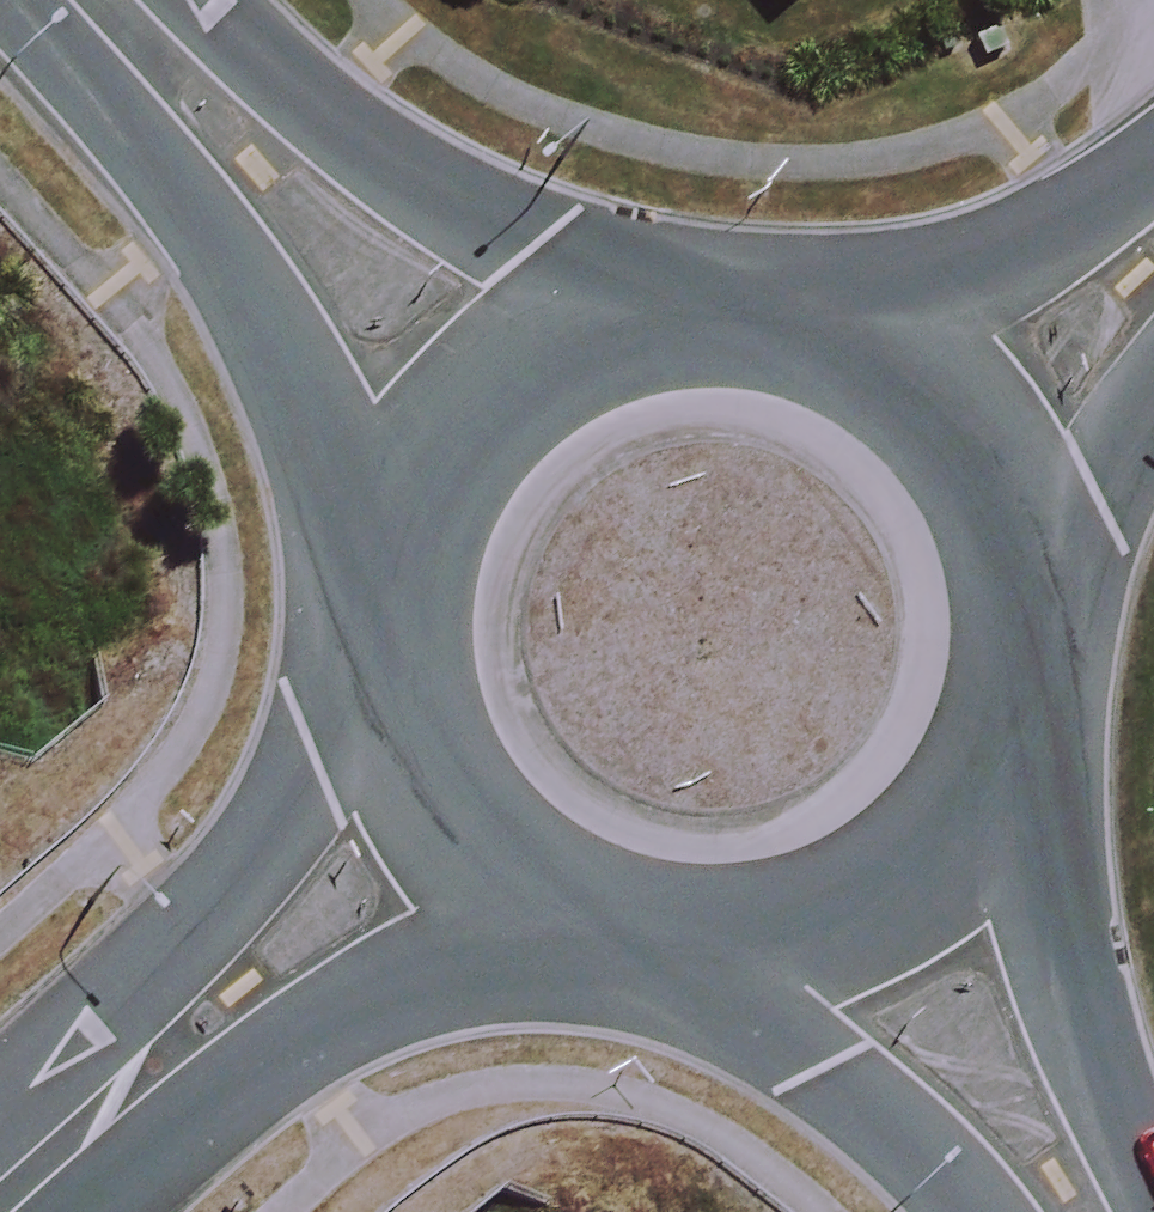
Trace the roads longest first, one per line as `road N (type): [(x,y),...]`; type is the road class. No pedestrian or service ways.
road 1 (unclassified): [(7,1211),(443,826)]
road 2 (secondary): [(110,0),(479,406)]
road 3 (secondary): [(479,406),(568,346),(671,318),(778,326),(877,368),(956,441)]
road 4 (secondary): [(956,441),(999,515),(1021,599),(1020,685),(996,768),(950,841),(886,900)]
road 5 (secondary): [(886,900),(797,943),(699,958),(601,941),(513,896),(443,826)]
road 6 (secondary): [(443,826),(399,745),(381,655),(389,564),(423,478),(479,406)]
road 7 (secondary): [(886,900),(1081,1211)]
road 8 (tertiary): [(956,441),(1153,259)]

